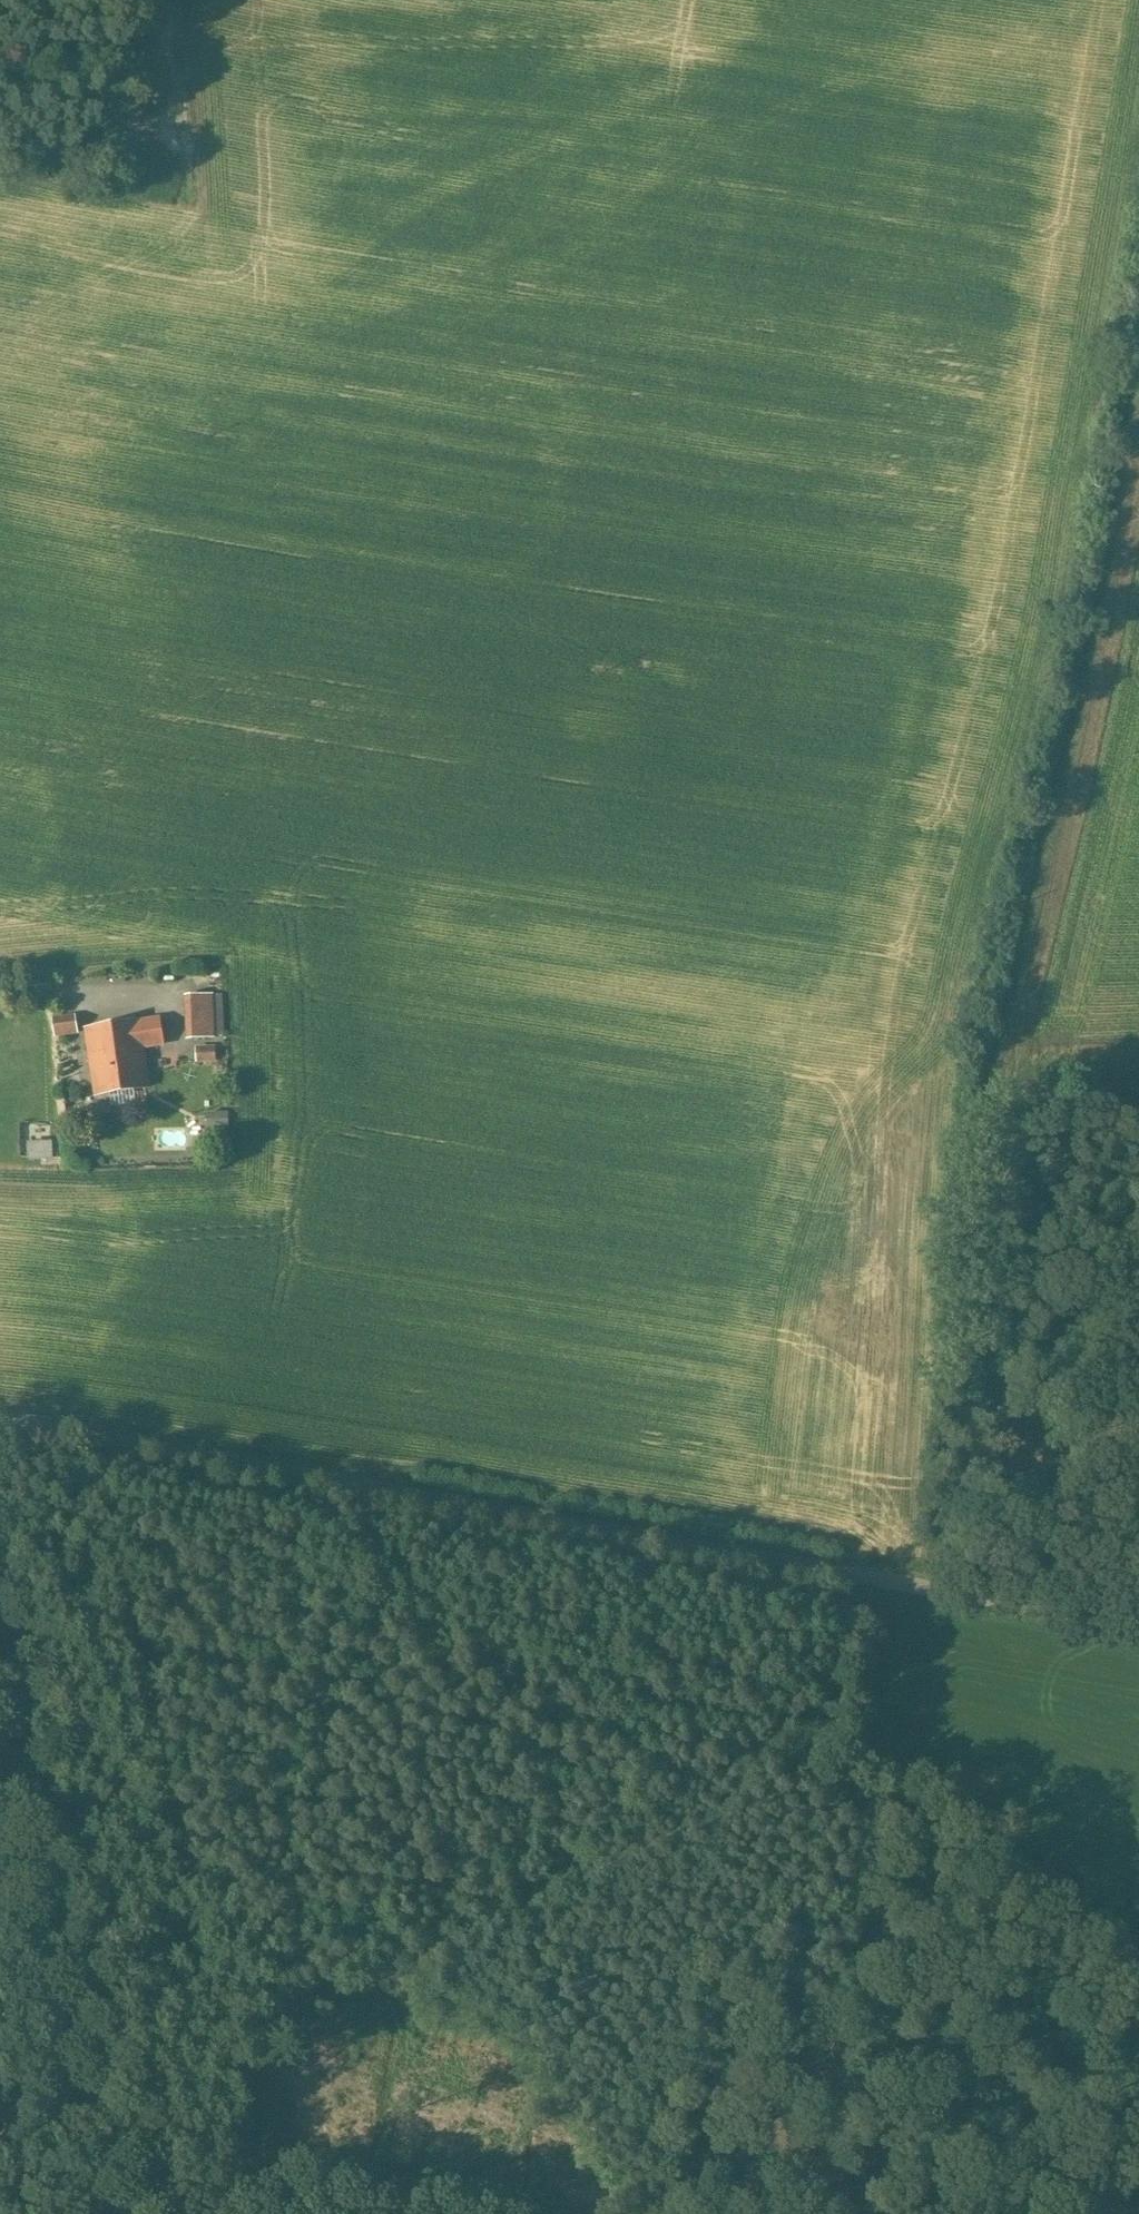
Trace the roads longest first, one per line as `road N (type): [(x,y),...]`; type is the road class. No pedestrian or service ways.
road 1 (unclassified): [(1138,1626),(116,1438),(0,1428)]
road 2 (track): [(145,2213),(0,1550)]
road 3 (track): [(176,0),(189,150)]

